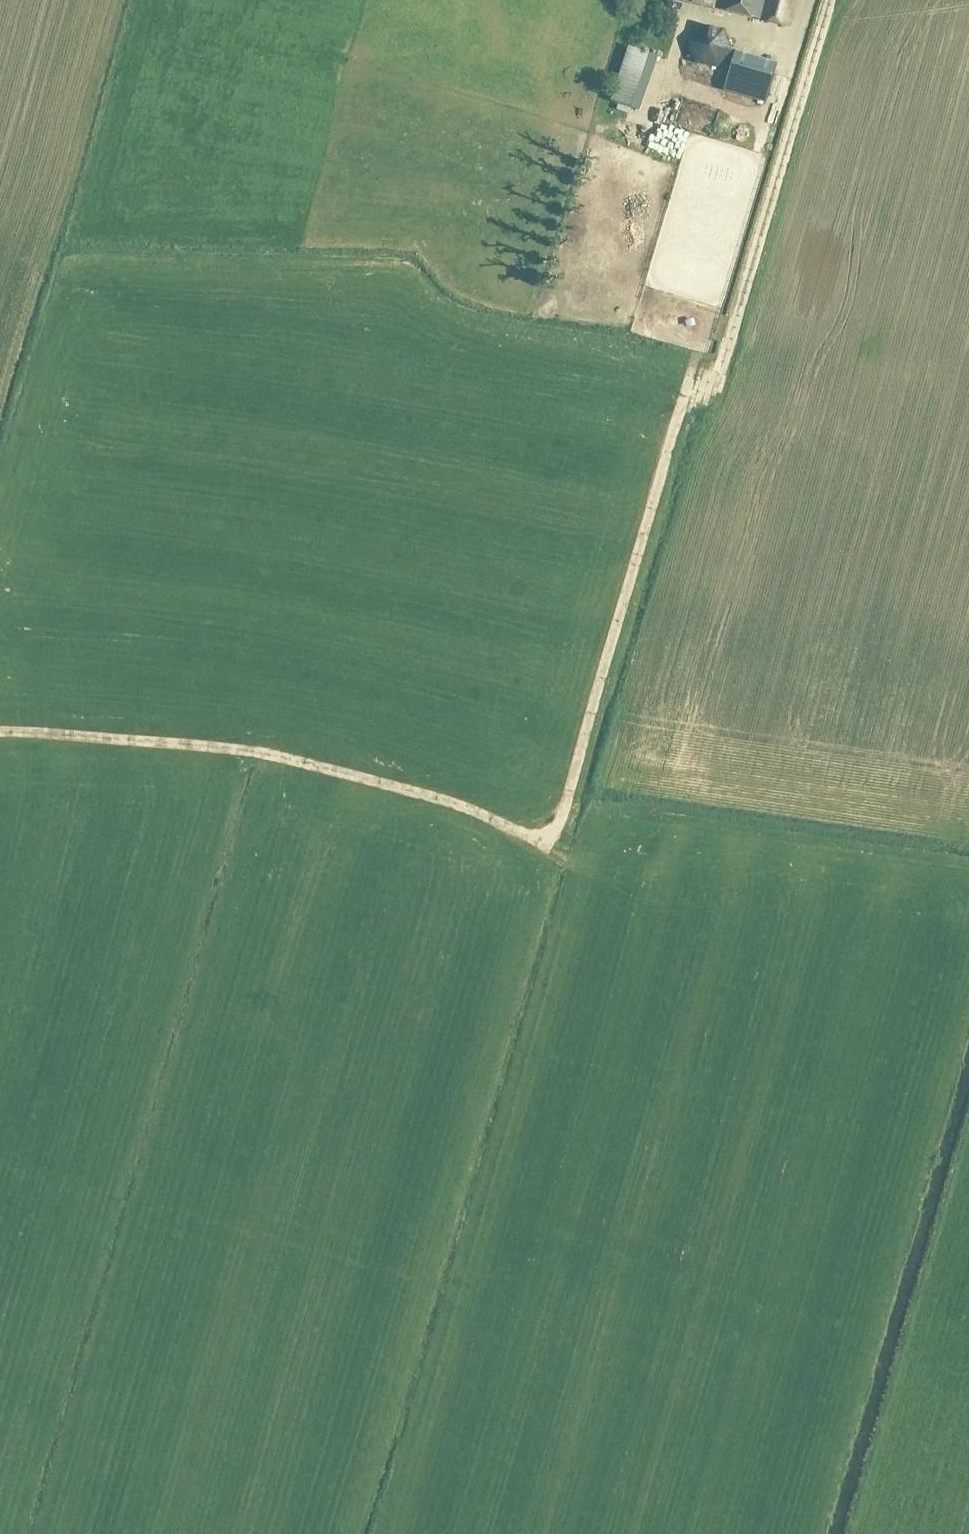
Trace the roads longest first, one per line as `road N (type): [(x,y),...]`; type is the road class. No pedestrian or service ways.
road 1 (track): [(0,731),(261,751),(433,793),(547,834),(570,793),(684,397),(722,358),(831,0)]

